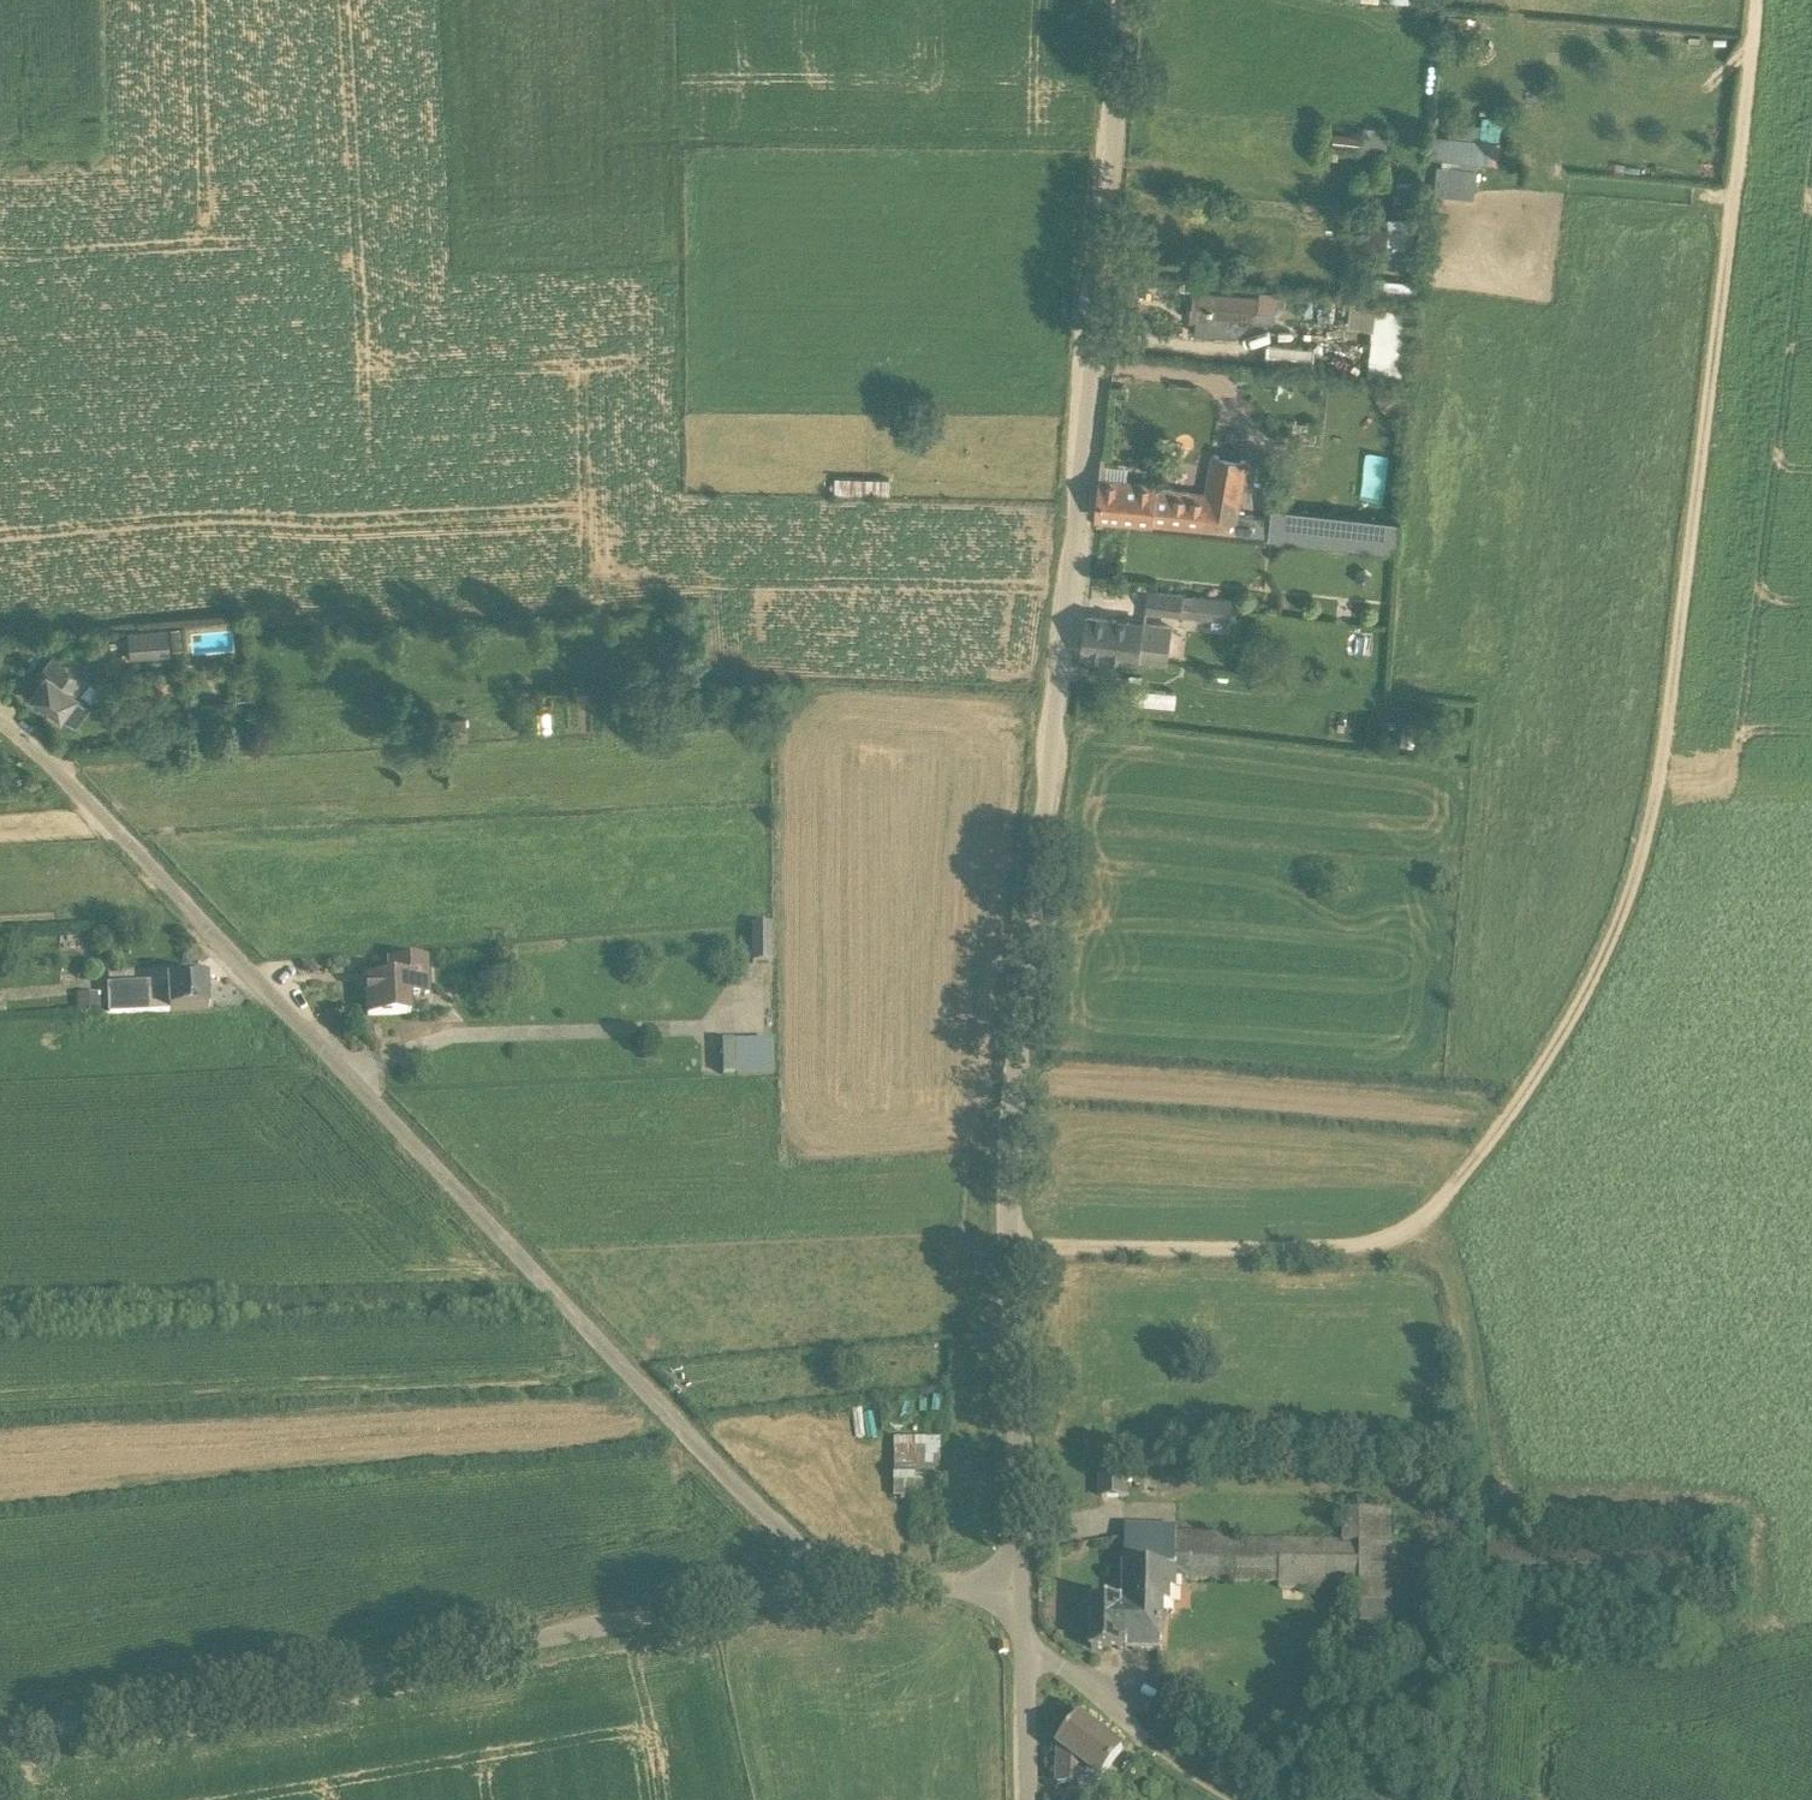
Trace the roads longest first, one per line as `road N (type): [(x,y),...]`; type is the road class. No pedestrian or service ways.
road 1 (track): [(1756,0),(1647,838),(1569,1023),(1442,1198),(1382,1242),(1342,1249),(1010,1249)]
road 2 (unclassified): [(1120,0),(1016,1092),(1010,1249),(1020,1586)]
road 3 (unclassified): [(848,1590),(707,1463),(353,1082),(0,727)]
road 4 (unclassified): [(848,1590),(442,1655),(0,1740)]
road 5 (track): [(1415,1226),(1445,1269),(1485,1501),(1697,1525)]
road 6 (unclassified): [(1020,1586),(848,1590)]
road 7 (unclassified): [(1023,1662),(1059,1665),(1139,1732)]
road 8 (unclassified): [(1029,1799),(1023,1662)]

